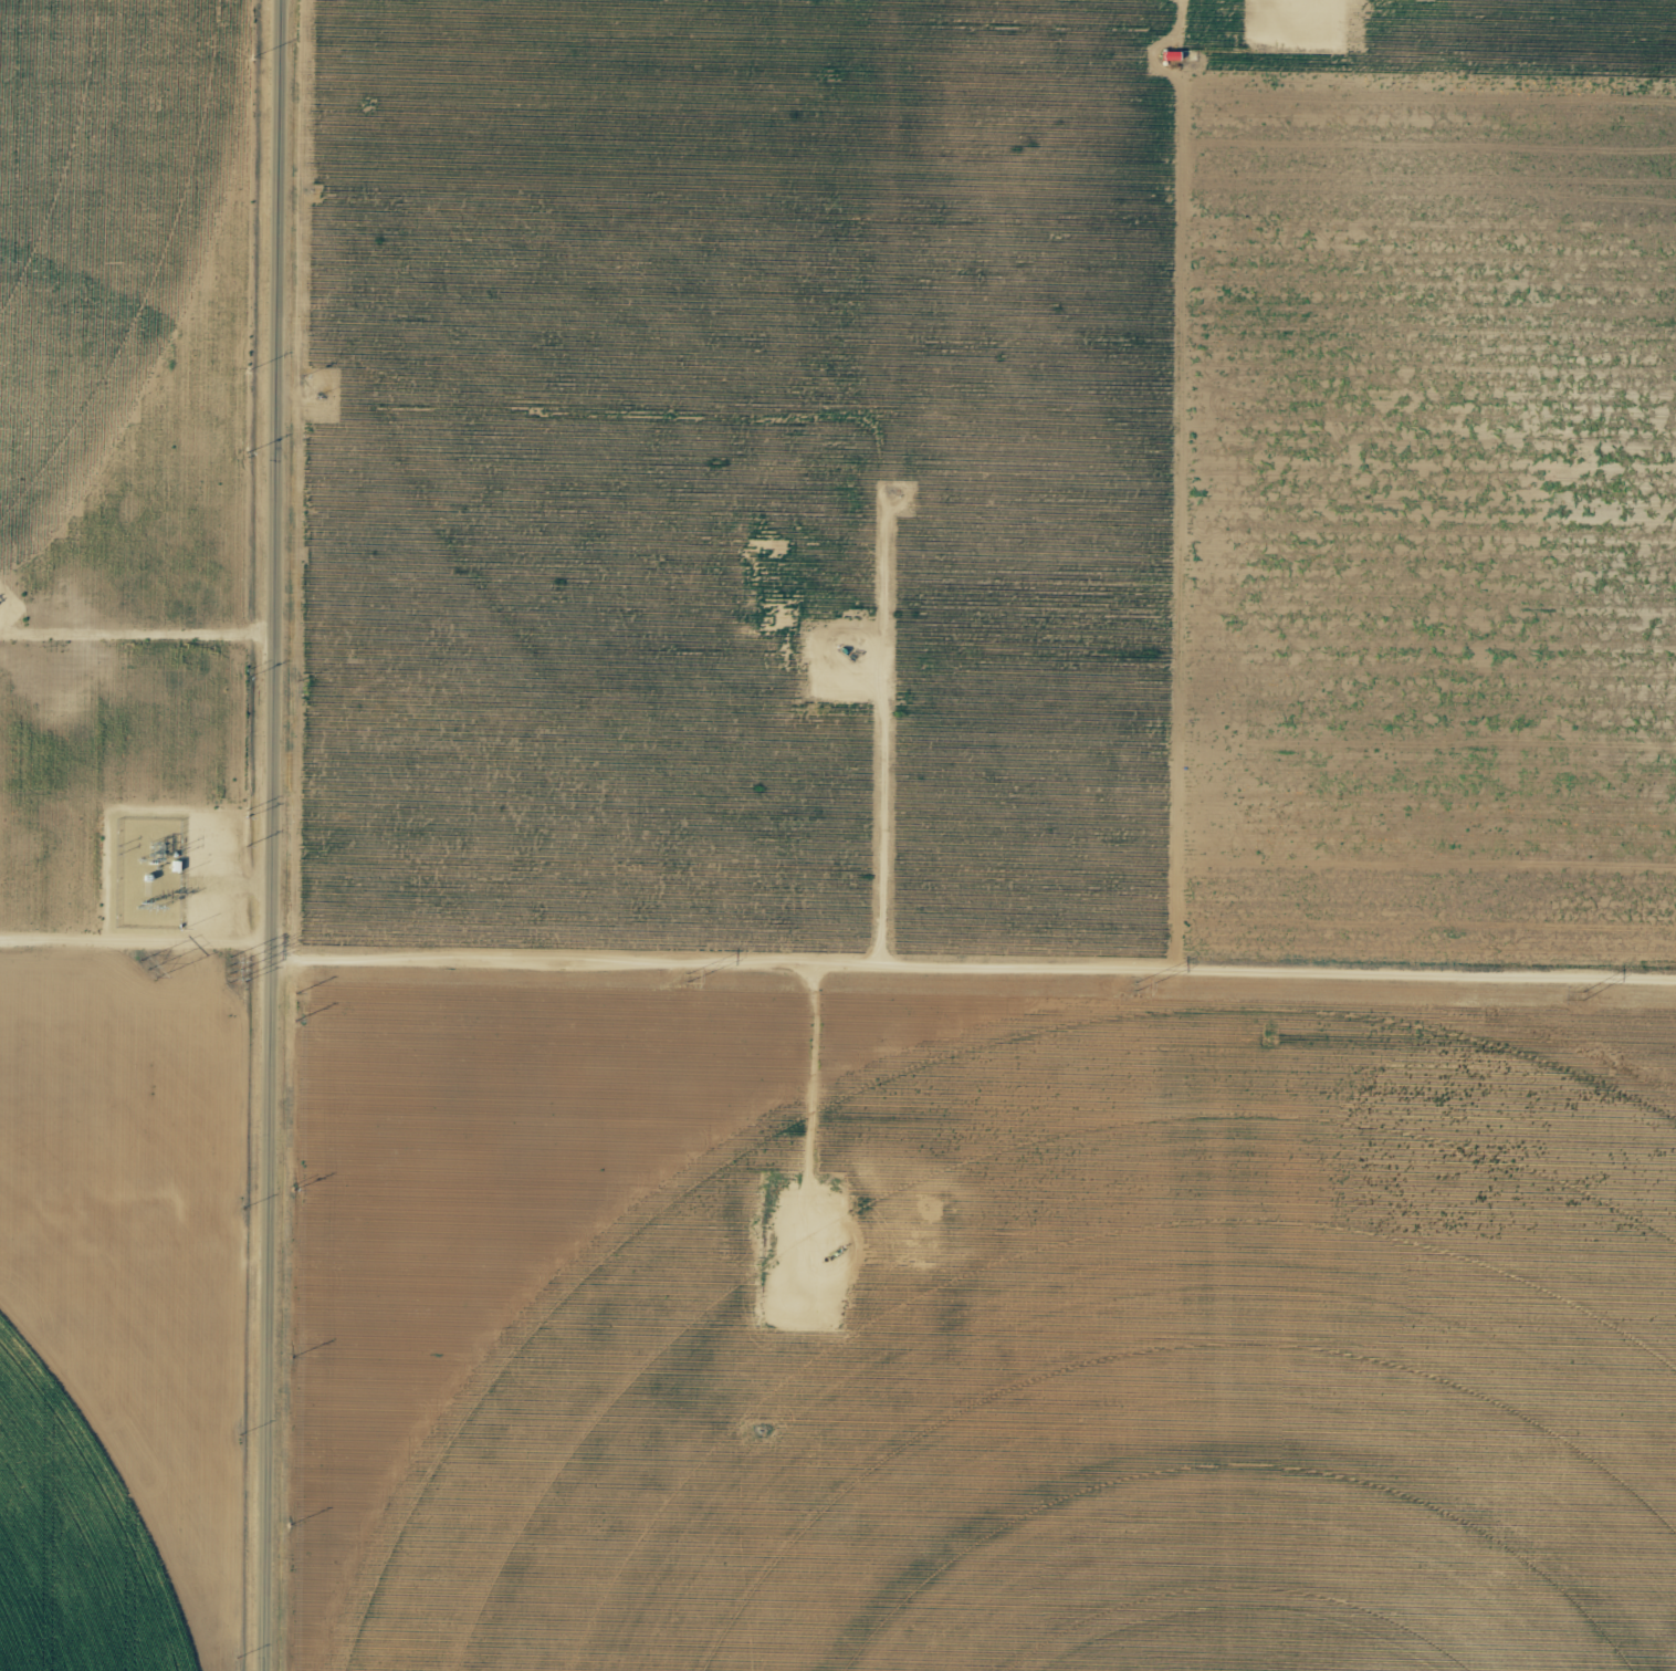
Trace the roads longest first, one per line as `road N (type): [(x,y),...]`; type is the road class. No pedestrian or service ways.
road 1 (residential): [(263,1670),(280,0)]

